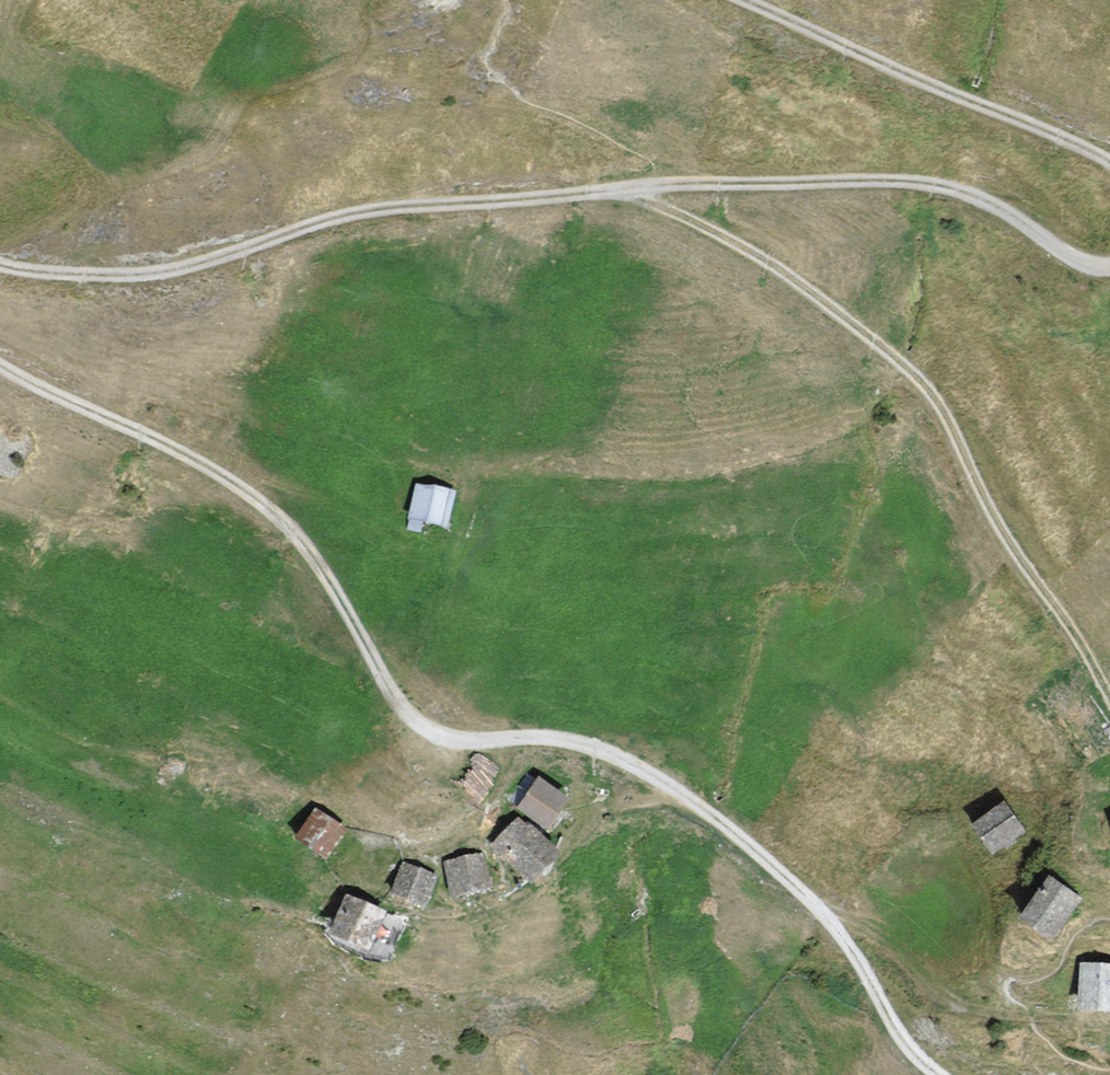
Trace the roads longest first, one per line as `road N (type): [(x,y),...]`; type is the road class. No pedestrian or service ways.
road 1 (track): [(0,368),(231,484),(284,523),(335,592),(396,701),(430,738),(465,752),(574,747),(706,810),(832,921),(917,1057),(940,1074)]
road 2 (track): [(1109,269),(1095,270),(970,195),(872,179),(347,220),(158,278),(82,281),(0,268)]
road 3 (track): [(731,0),(1109,166)]
road 4 (track): [(832,921),(860,921),(943,998),(984,1015),(1030,1018)]

